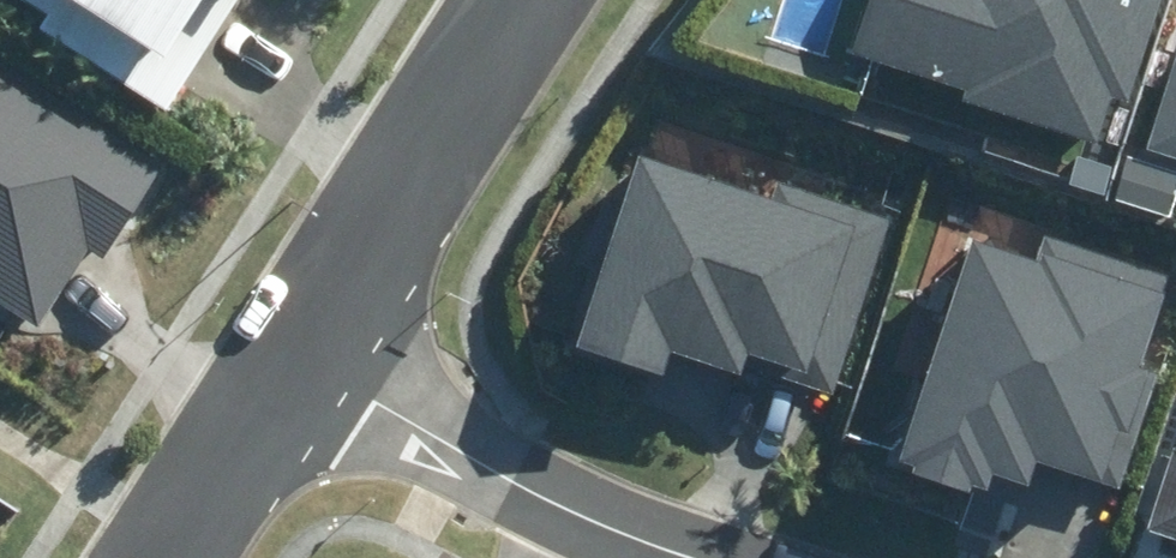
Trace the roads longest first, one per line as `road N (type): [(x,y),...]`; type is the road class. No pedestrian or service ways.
road 1 (residential): [(283,354),(540,492),(716,557)]
road 2 (residential): [(517,0),(283,354)]
road 3 (residential): [(283,354),(149,557)]

